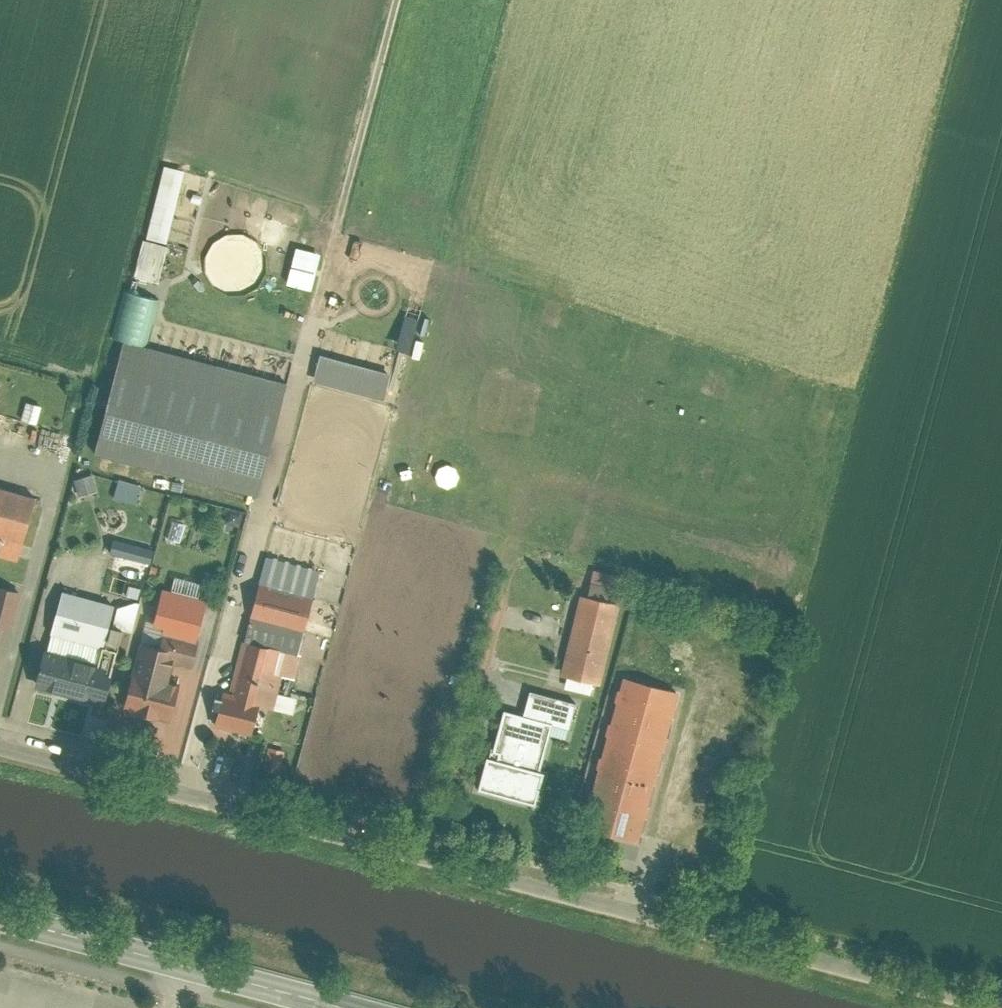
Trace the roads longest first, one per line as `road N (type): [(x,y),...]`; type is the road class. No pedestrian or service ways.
road 1 (unclassified): [(0,743),(1001,1007)]
road 2 (primary): [(0,912),(354,1007)]

